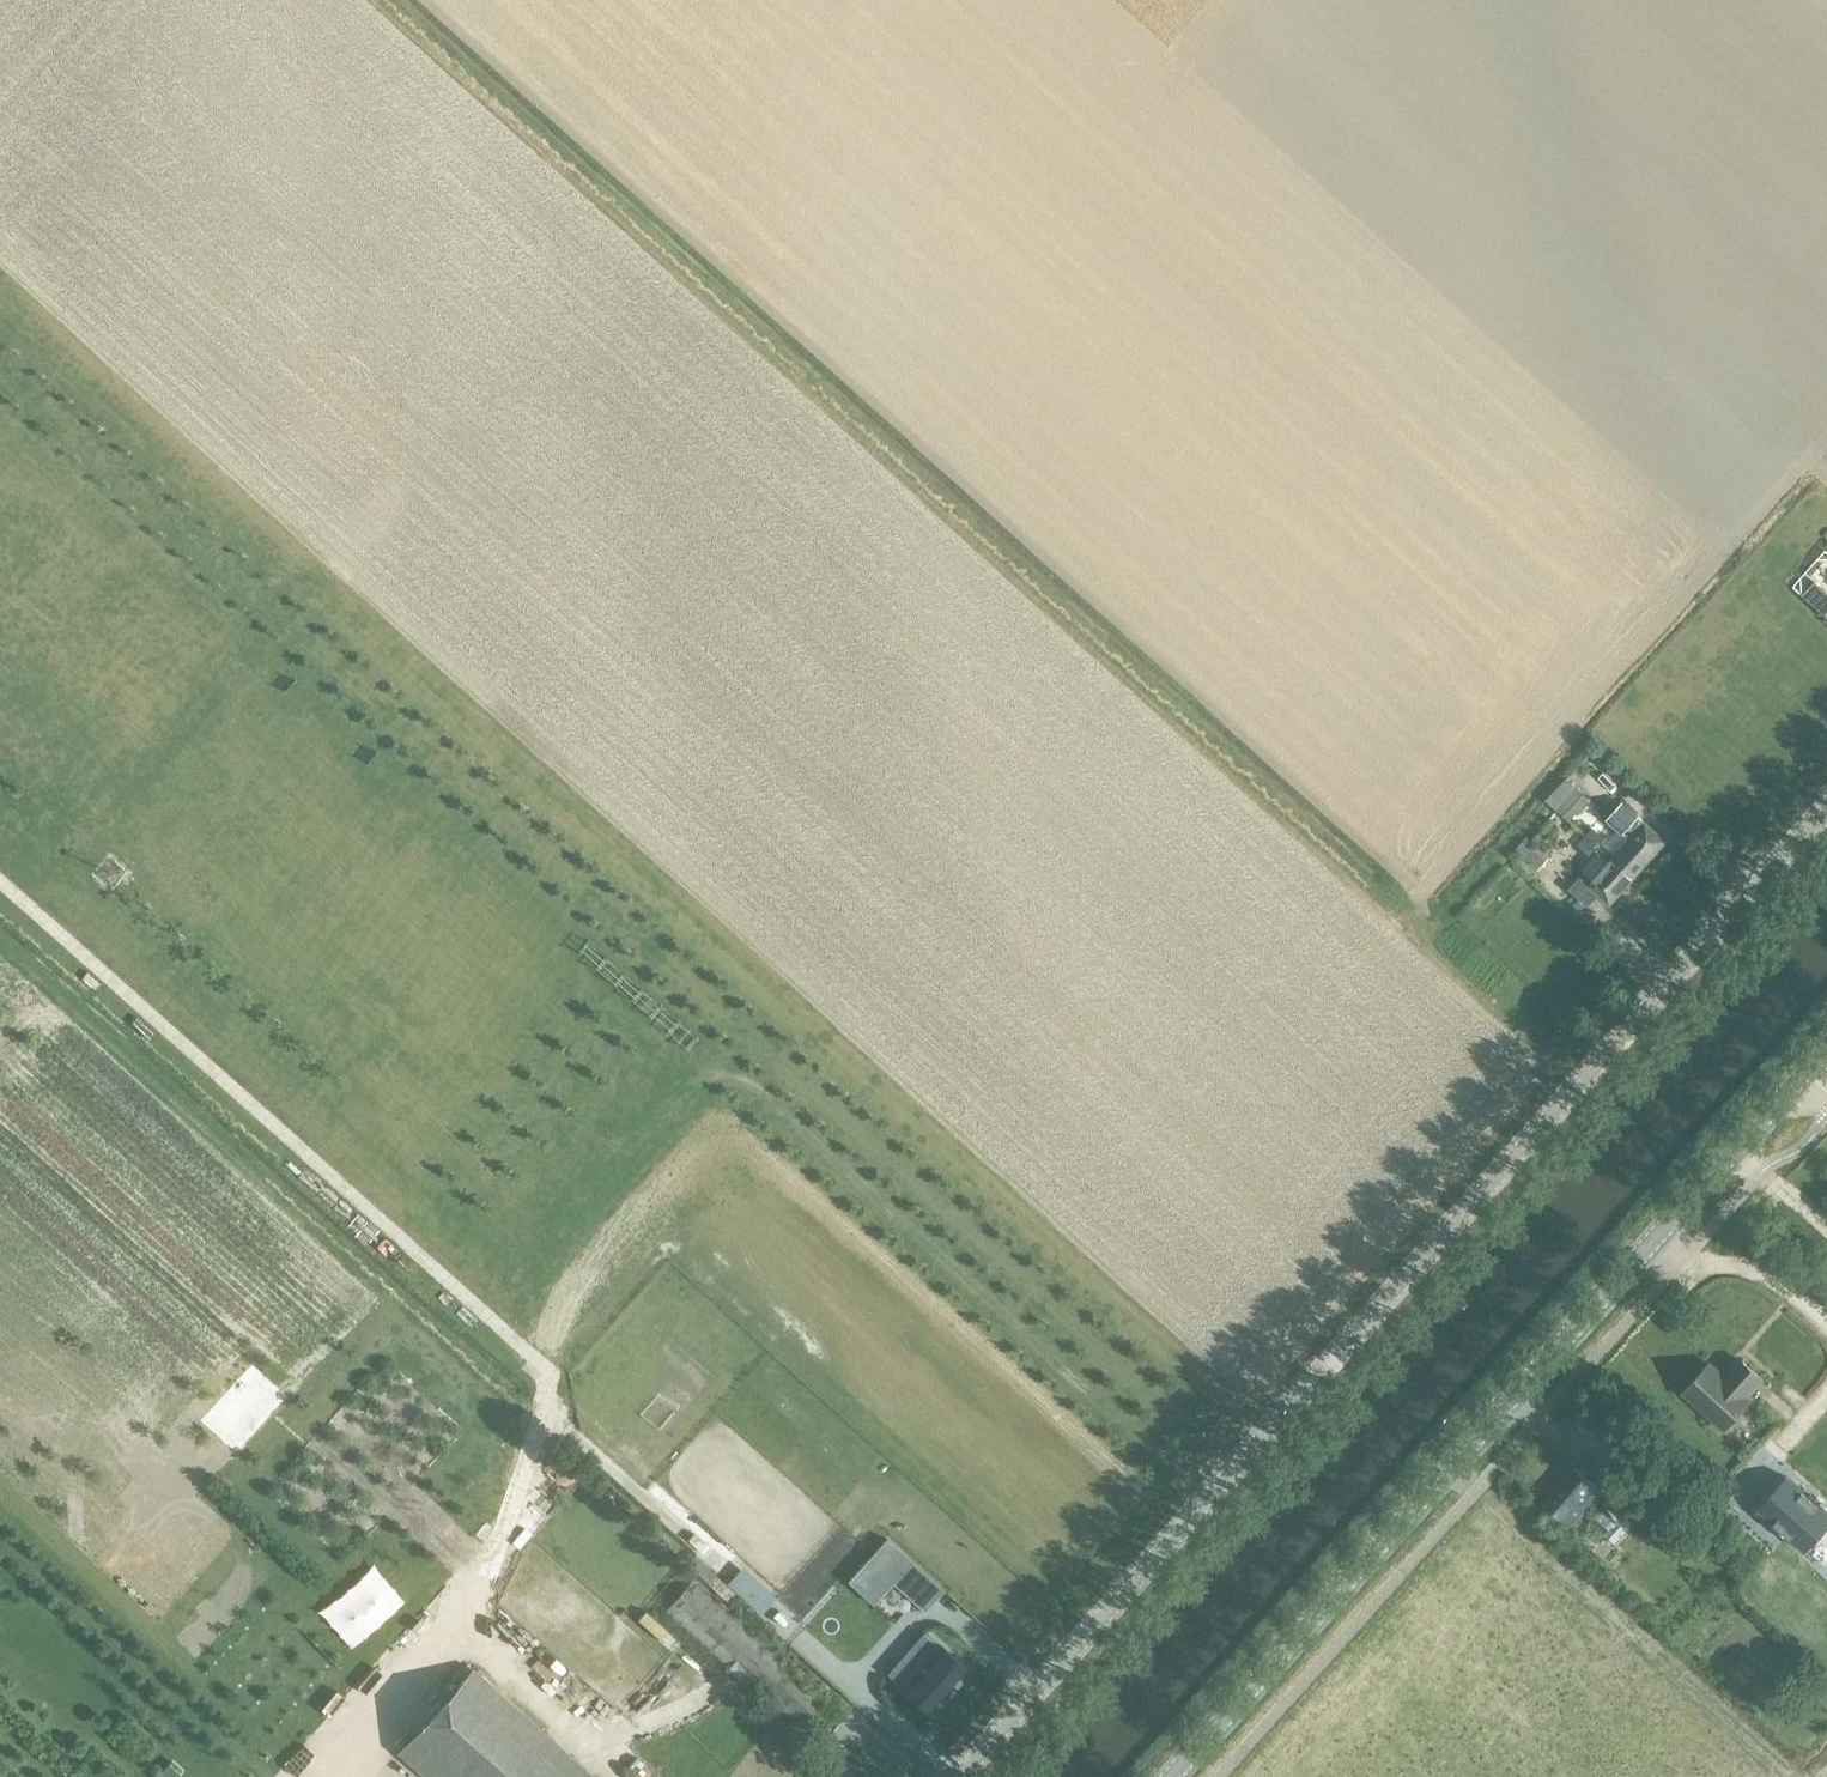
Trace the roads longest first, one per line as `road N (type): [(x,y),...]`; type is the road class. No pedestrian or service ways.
road 1 (track): [(375,0),(1553,1060),(1583,1075)]
road 2 (unclassified): [(953,1776),(1826,803)]
road 3 (track): [(372,1776),(381,1700),(488,1572),(545,1413),(548,1368),(0,881)]
road 4 (tertiary): [(1170,1776),(1826,1040)]

